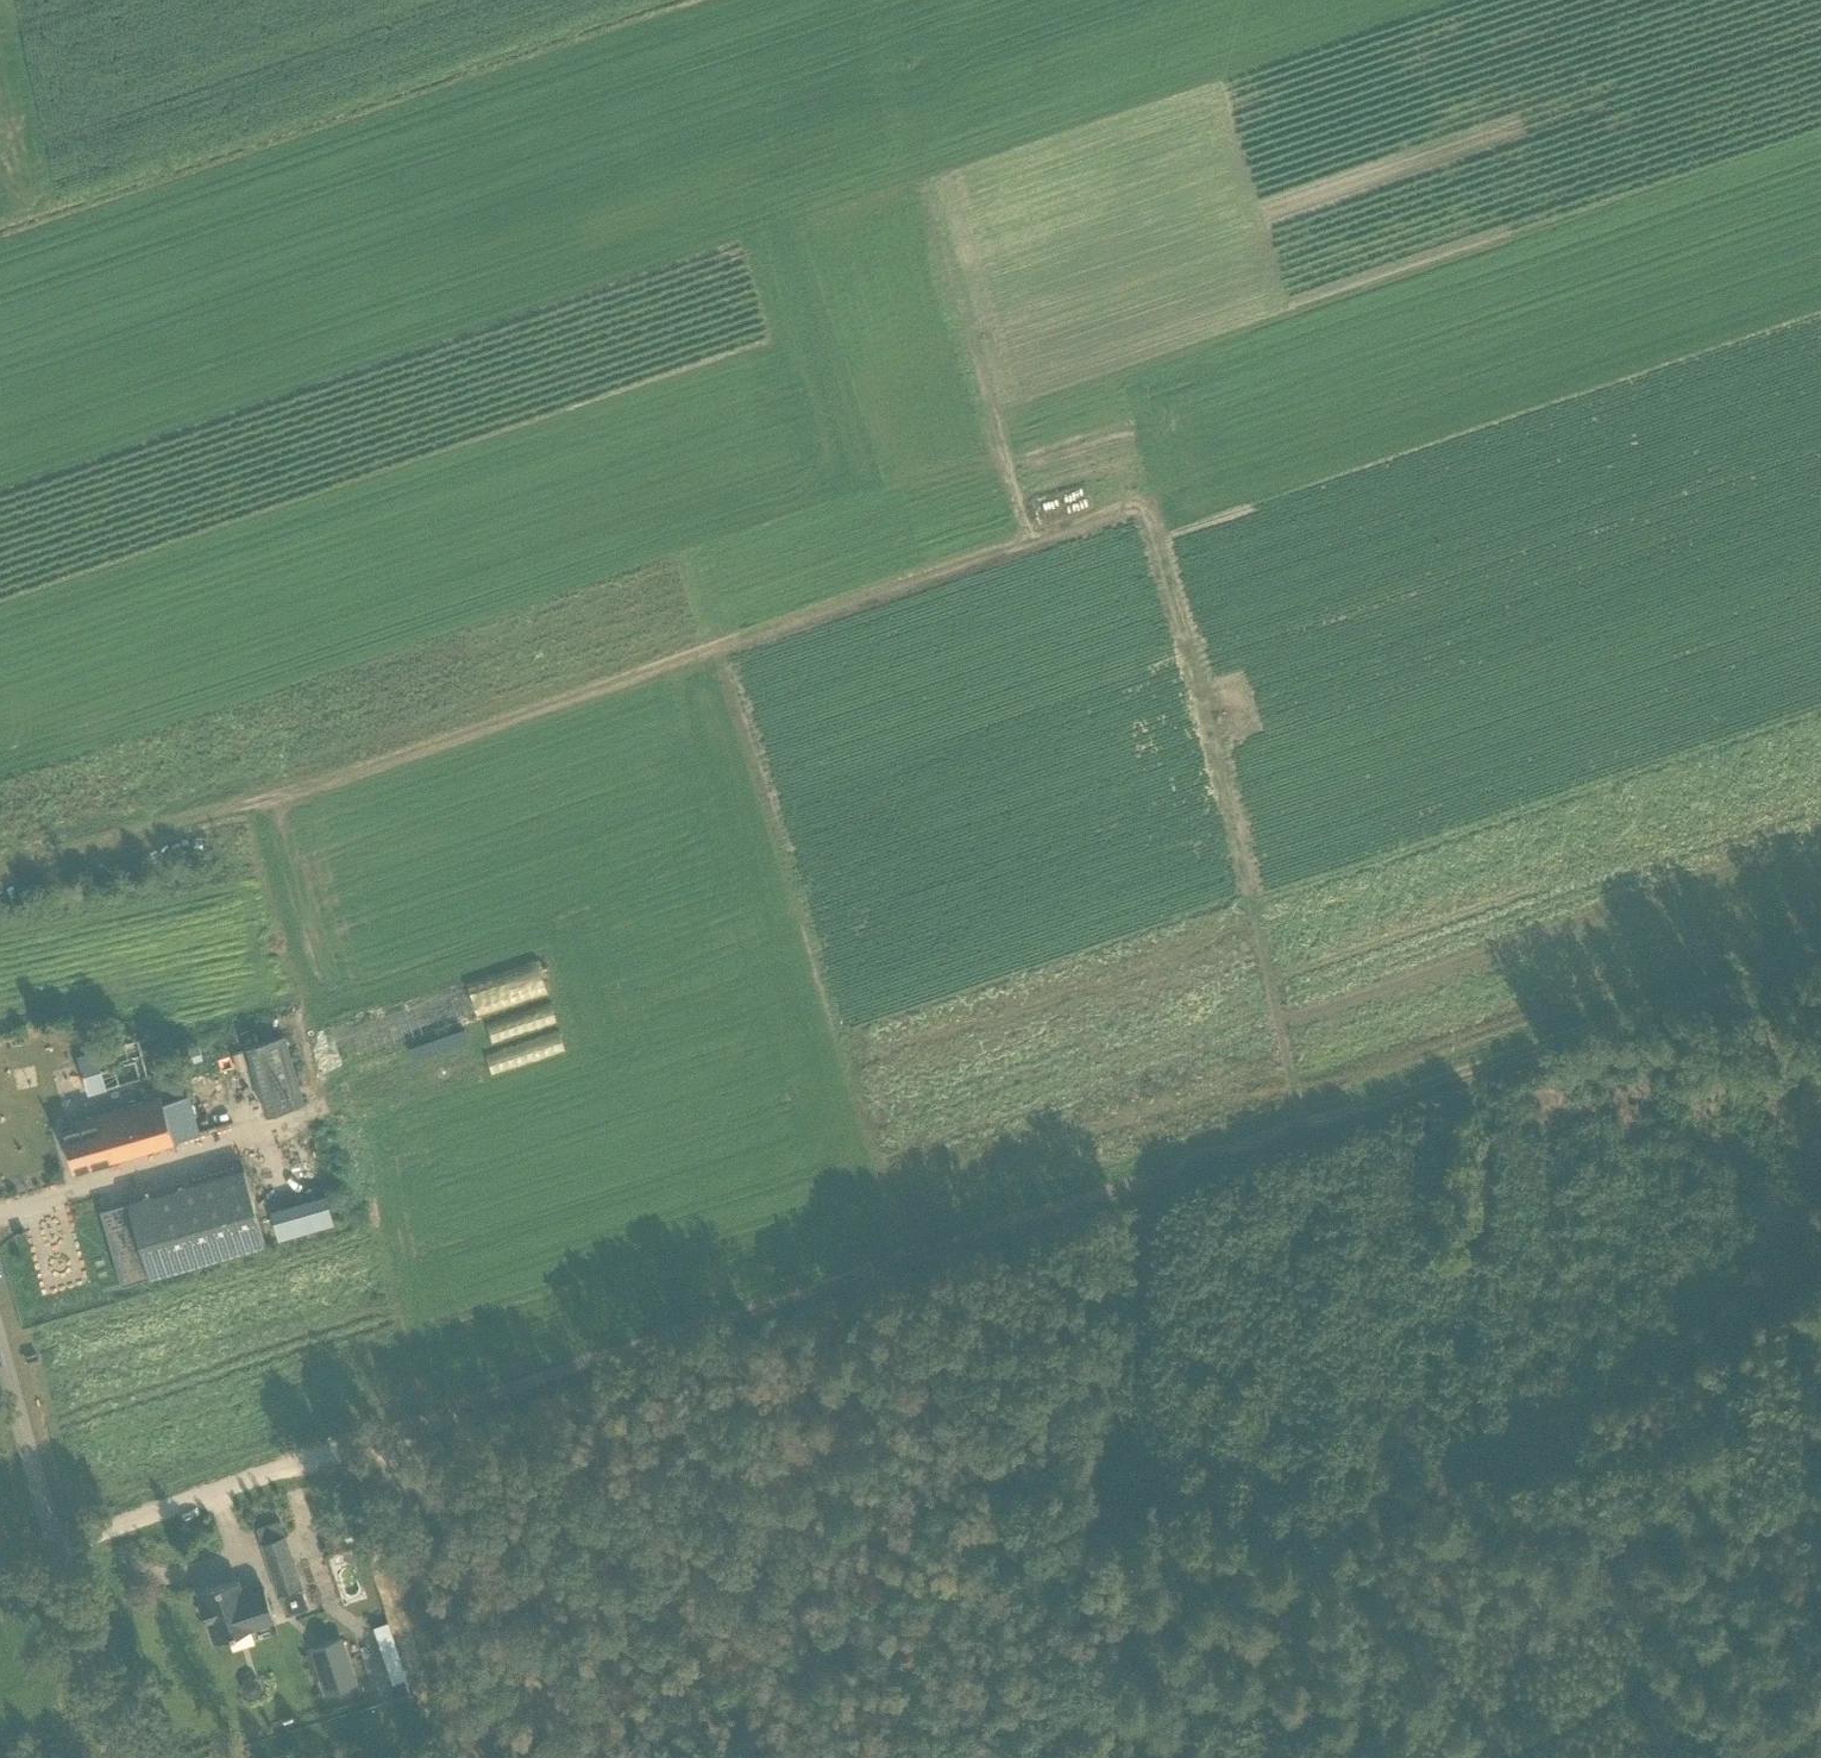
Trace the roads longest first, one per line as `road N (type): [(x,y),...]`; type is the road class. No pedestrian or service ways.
road 1 (track): [(1820,944),(1131,1187),(53,1537)]
road 2 (unclassified): [(115,1757),(0,1346)]
road 3 (track): [(1820,1569),(1466,1757)]

